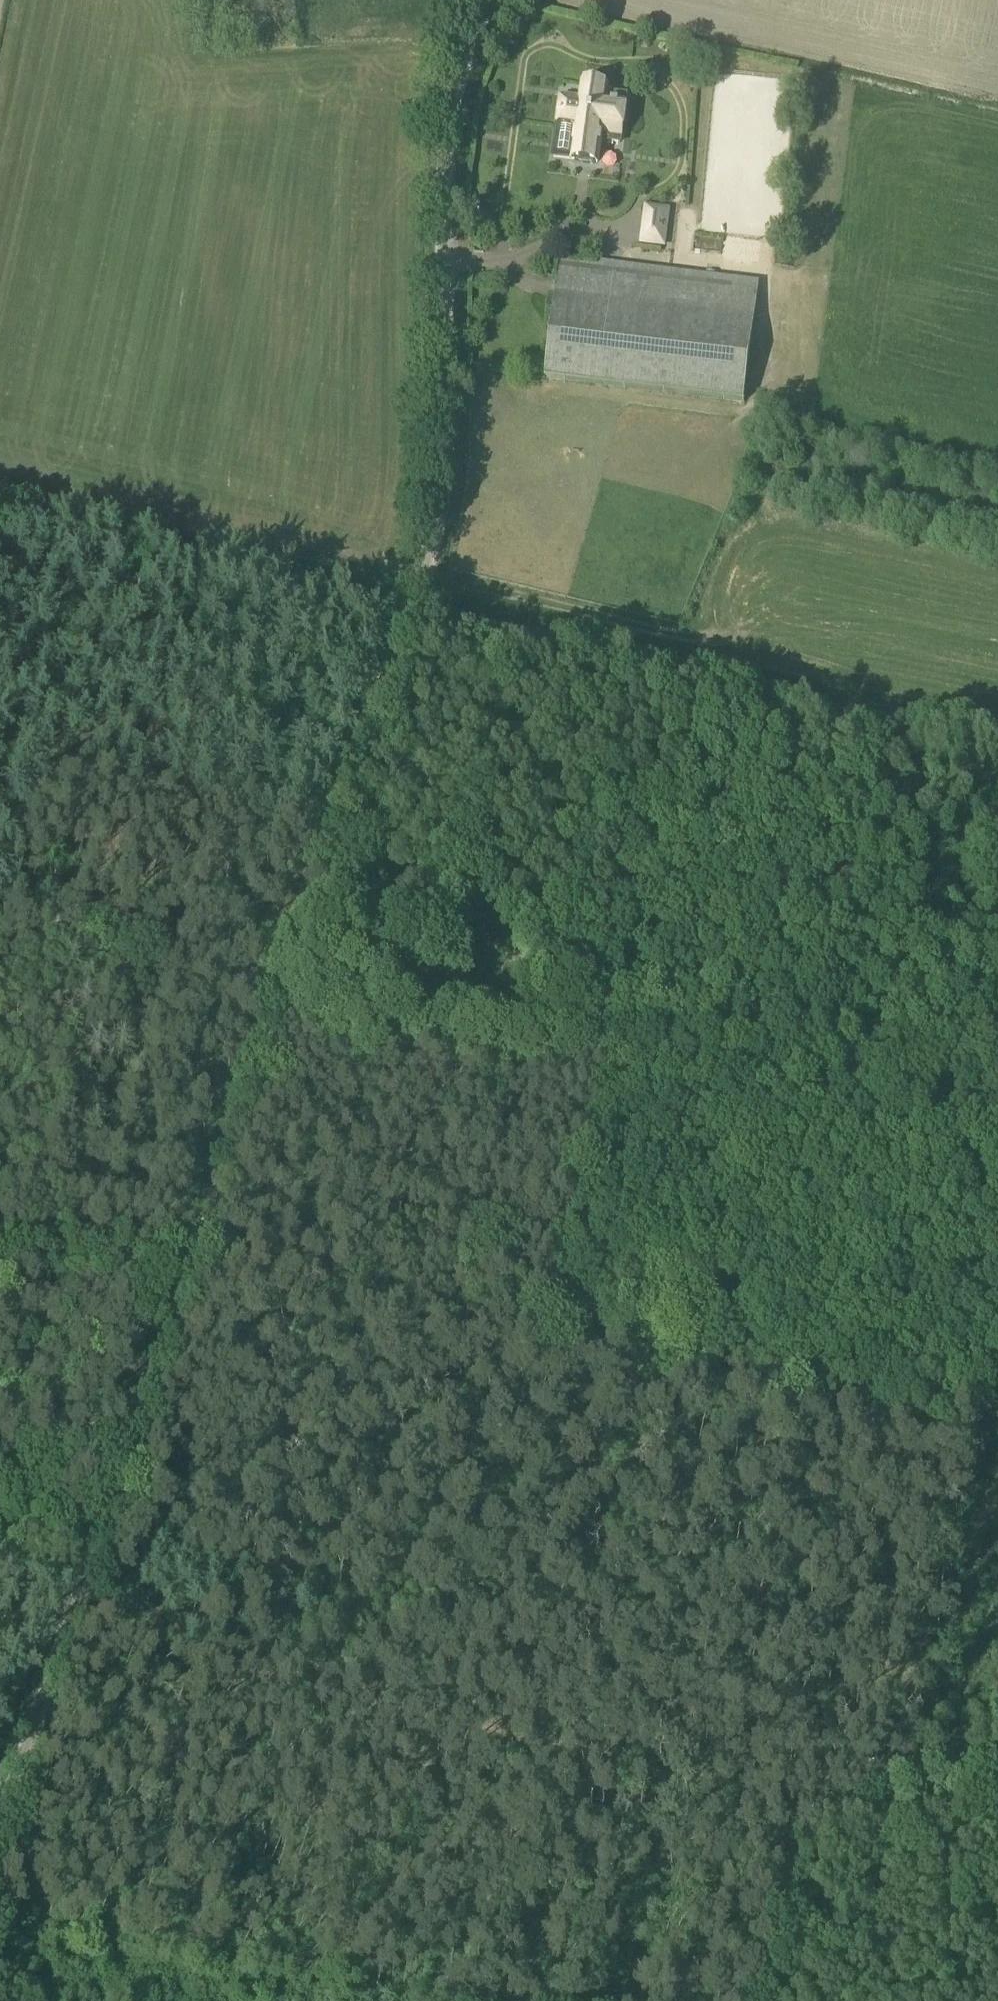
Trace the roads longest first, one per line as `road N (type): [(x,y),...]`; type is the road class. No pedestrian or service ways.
road 1 (unclassified): [(0,1787),(422,547),(439,479),(438,226),(448,141),(464,61),(494,0)]
road 2 (track): [(0,899),(274,974),(997,1071)]
road 3 (track): [(710,638),(413,572)]

